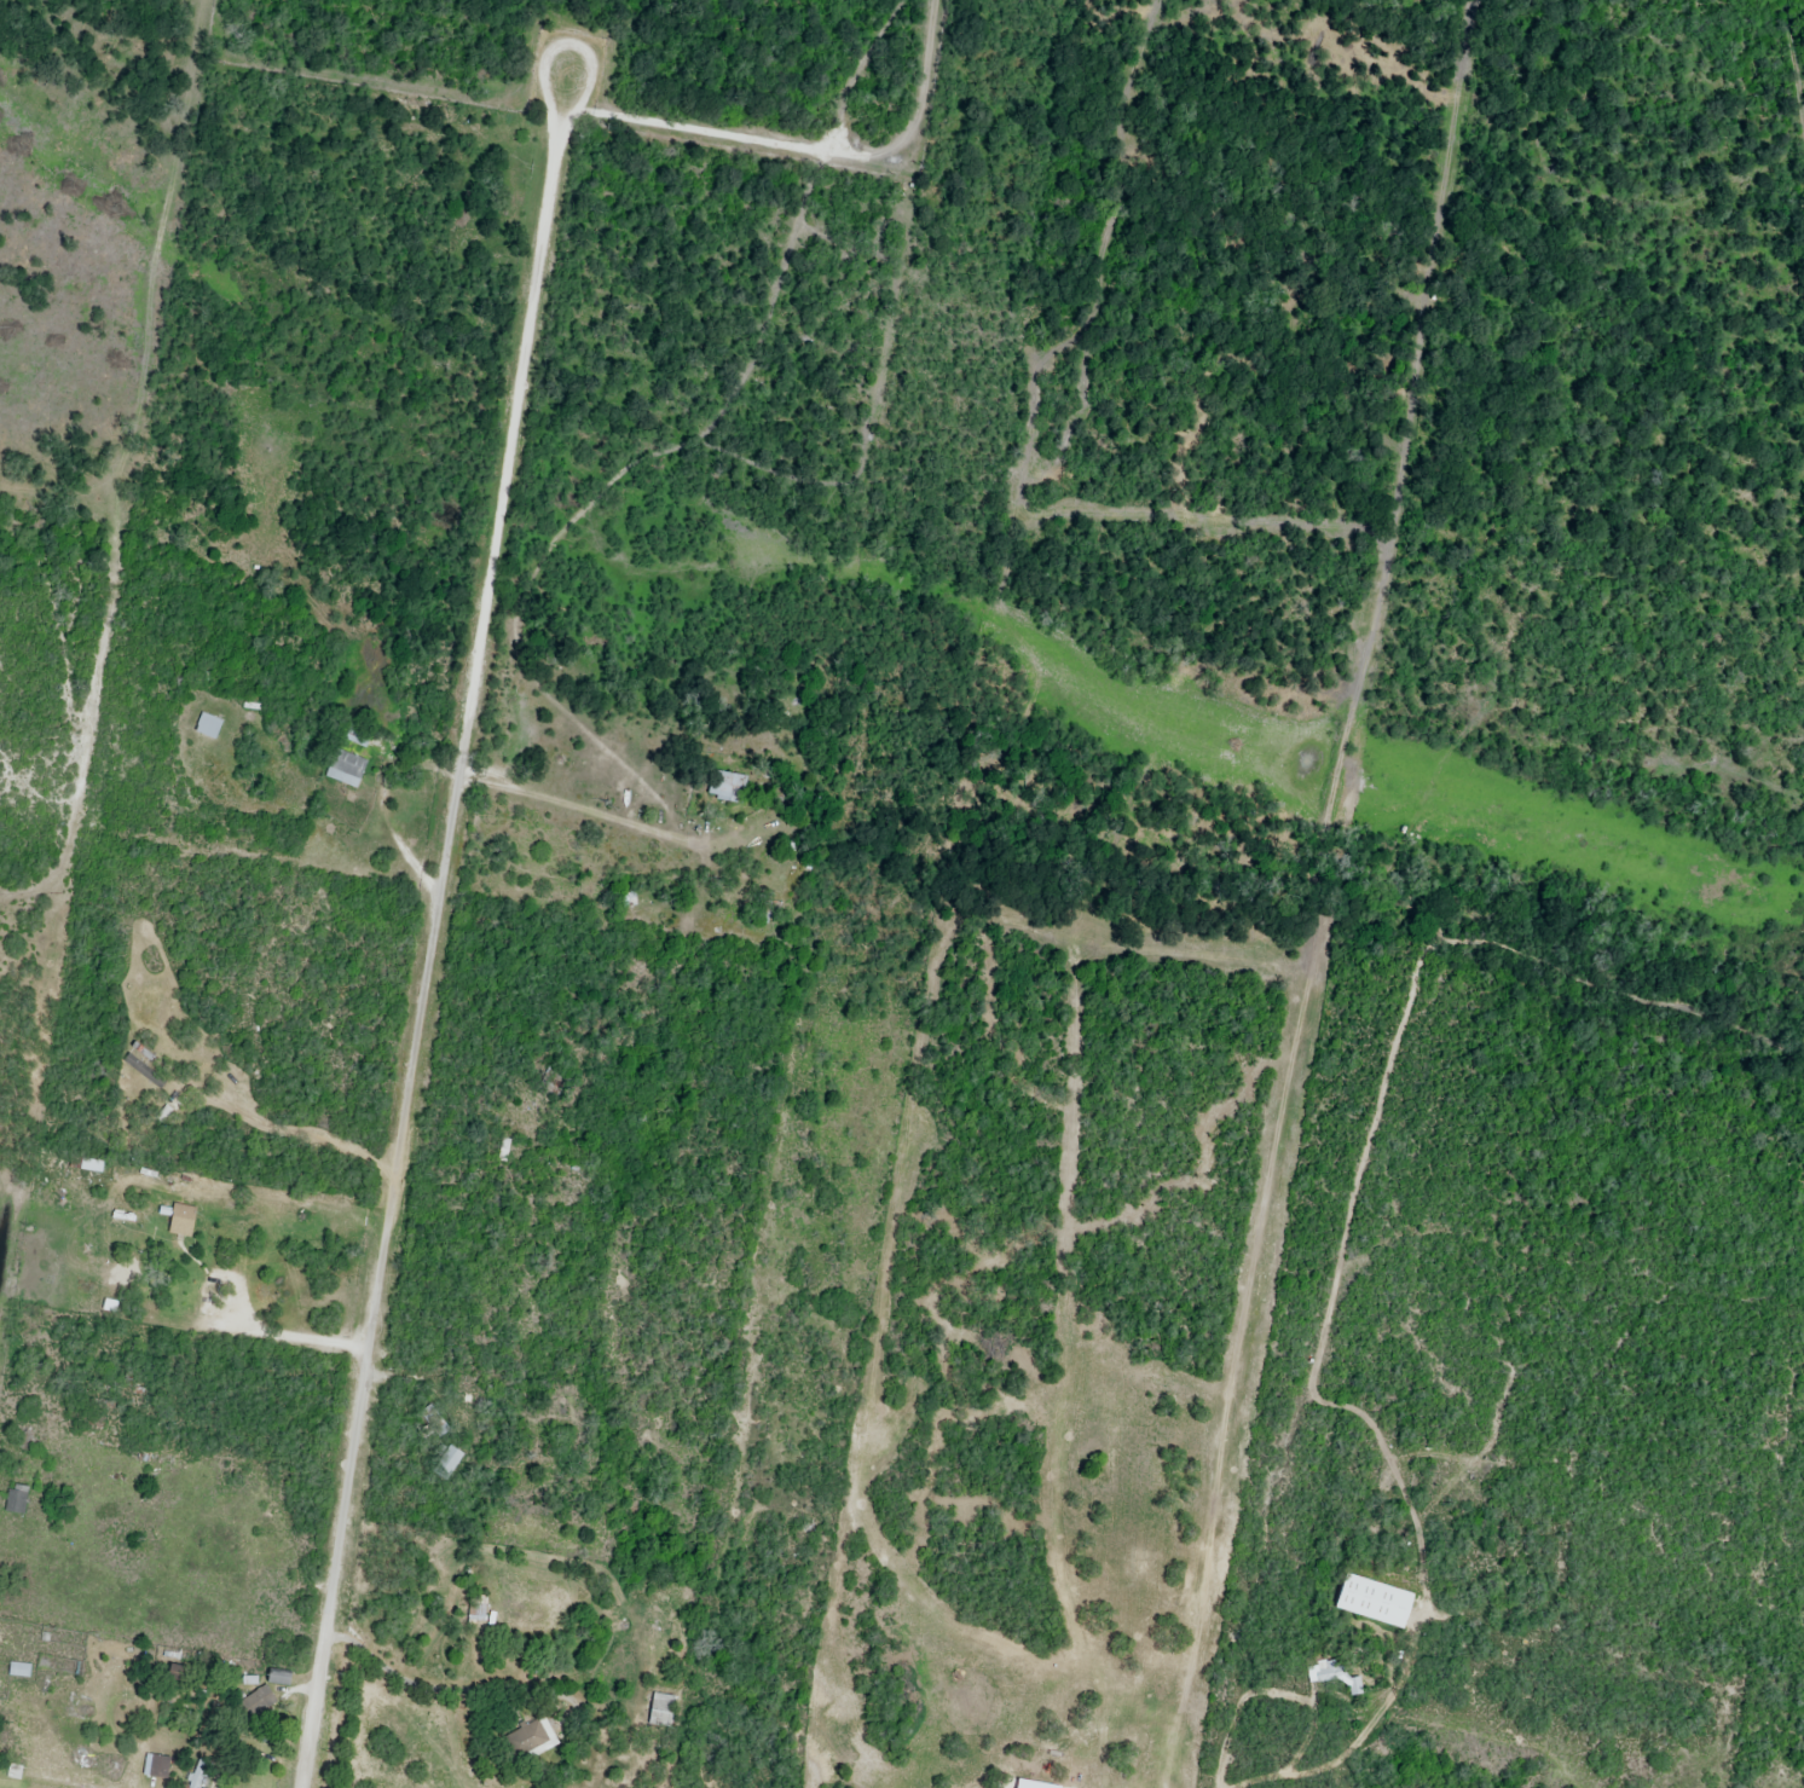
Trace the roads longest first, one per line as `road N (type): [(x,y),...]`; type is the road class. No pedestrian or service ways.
road 1 (residential): [(300,1787),(568,70)]

